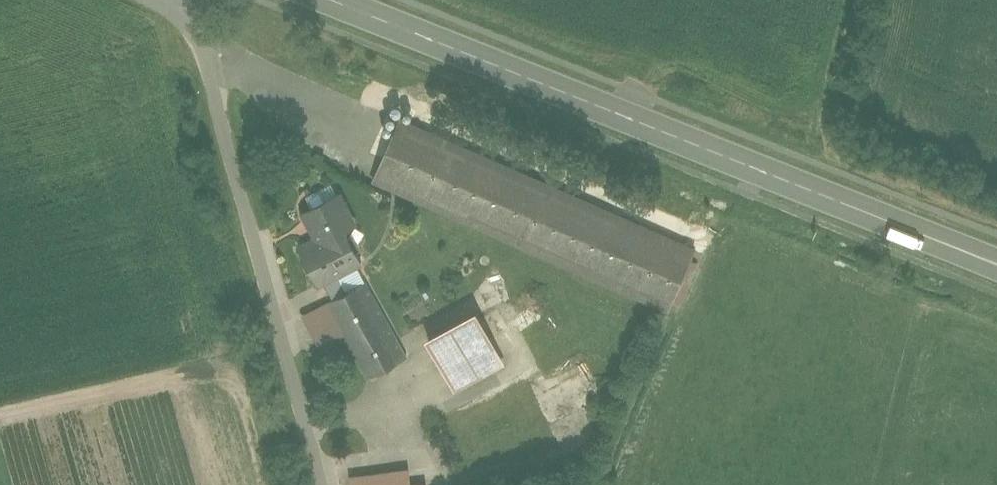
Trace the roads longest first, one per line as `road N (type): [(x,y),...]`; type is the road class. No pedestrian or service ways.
road 1 (primary): [(334,0),(996,262)]
road 2 (residential): [(178,13),(212,62),(320,484)]

